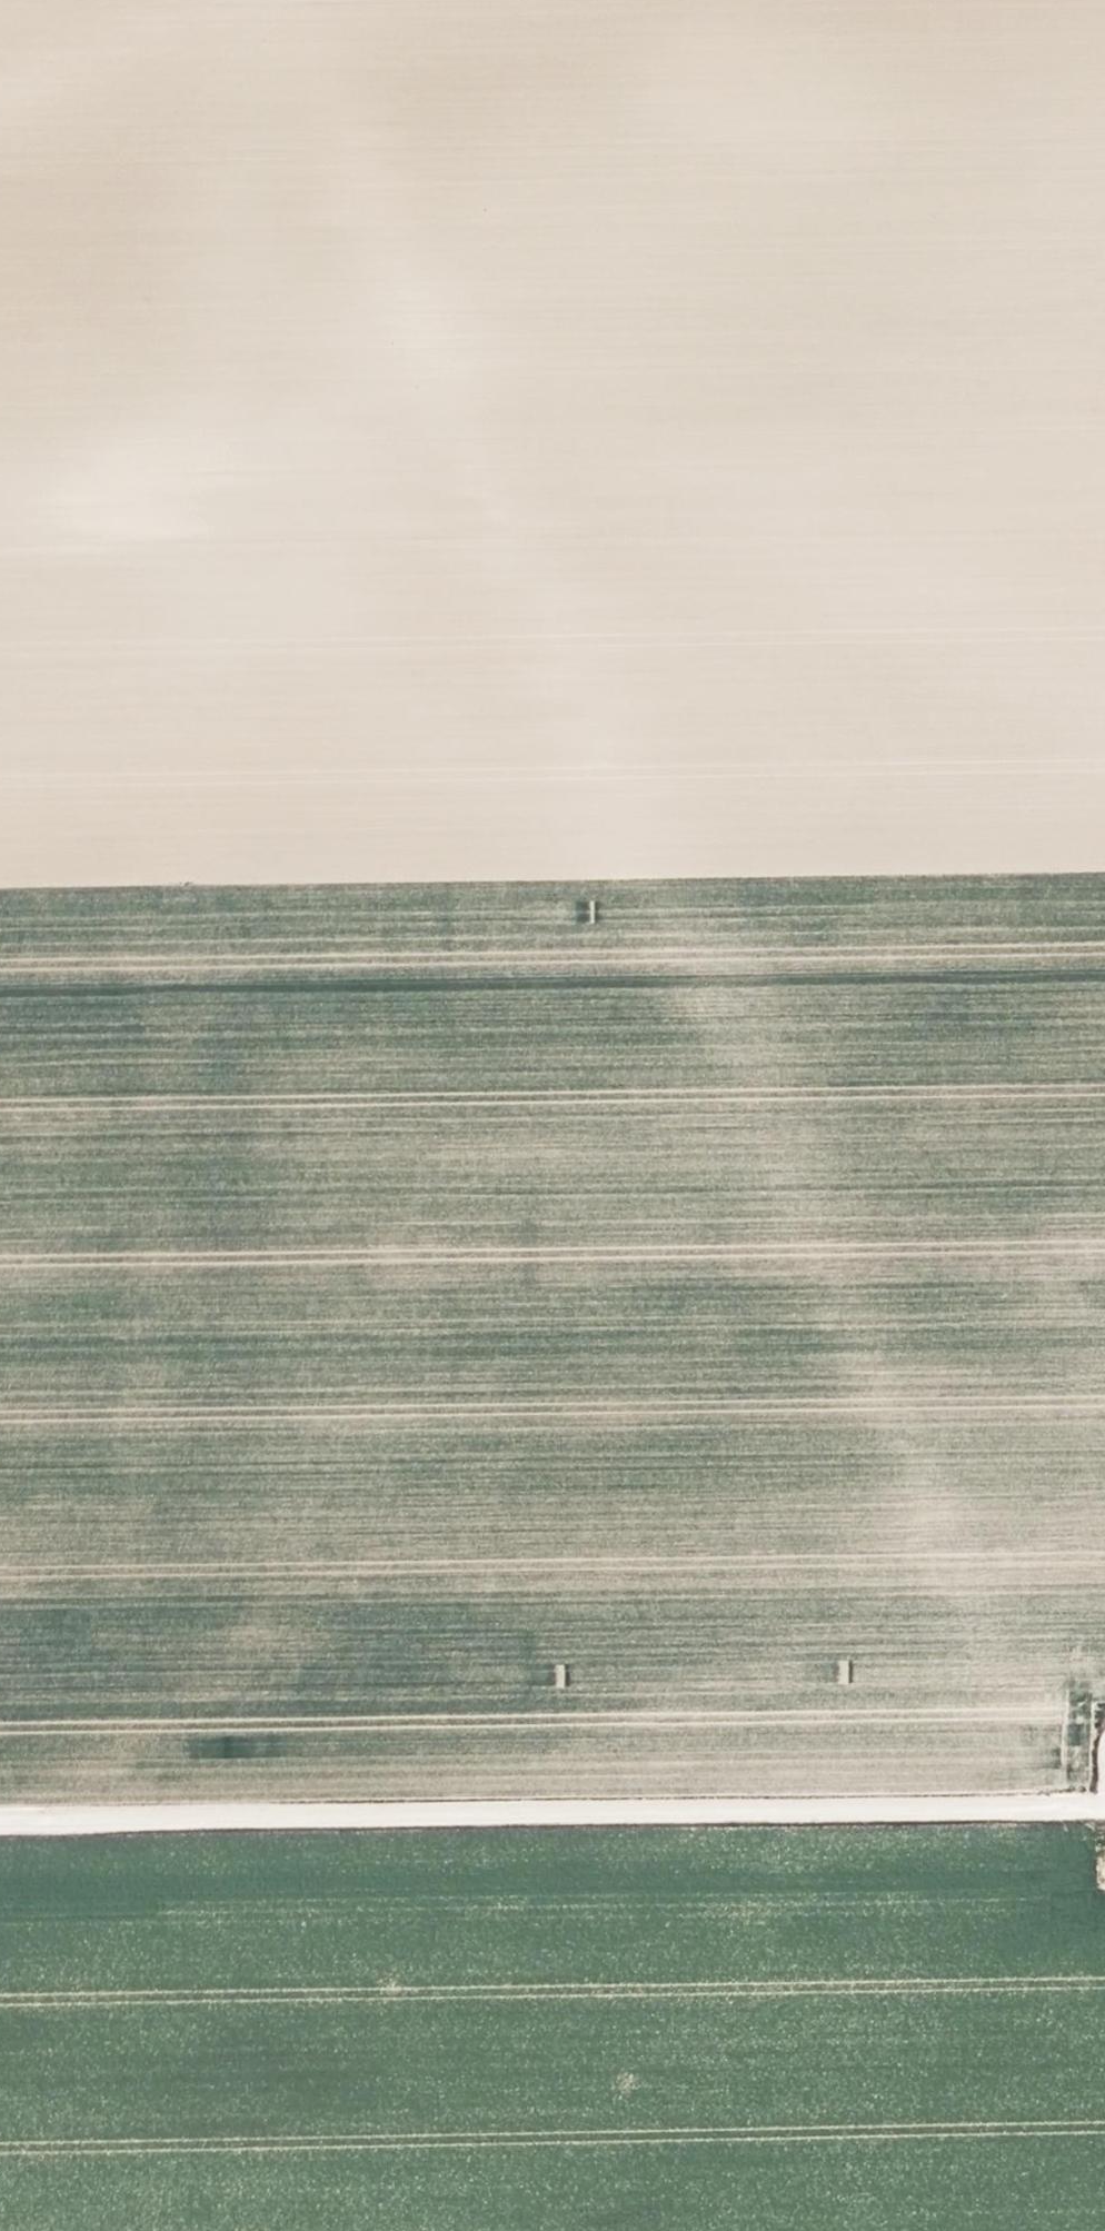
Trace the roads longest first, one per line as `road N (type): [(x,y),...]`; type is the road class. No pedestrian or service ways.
road 1 (track): [(0,1824),(1104,1805)]

